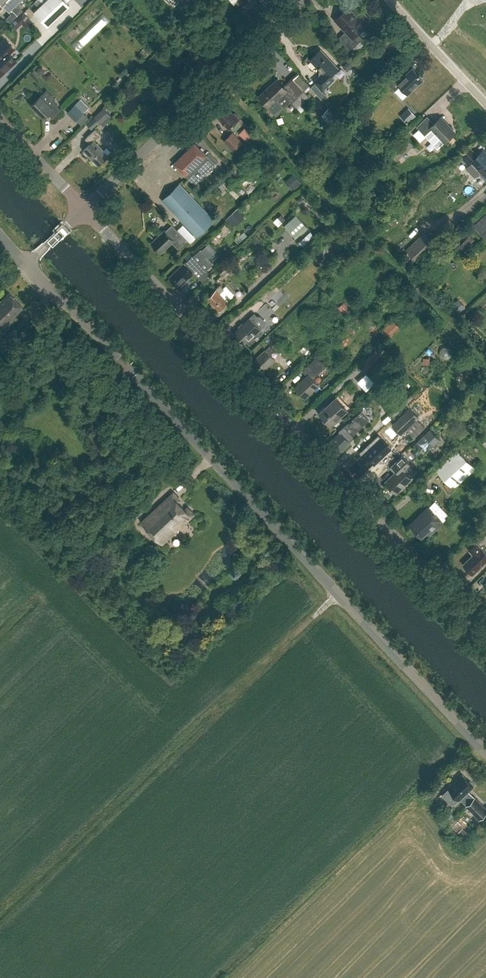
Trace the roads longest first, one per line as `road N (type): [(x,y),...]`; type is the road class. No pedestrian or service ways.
road 1 (unclassified): [(485,753),(28,263)]
road 2 (unclassified): [(485,633),(84,209)]
road 3 (unclassified): [(84,209),(301,0)]
road 4 (unclassified): [(485,102),(392,0)]
road 5 (unclassified): [(84,209),(0,120)]

